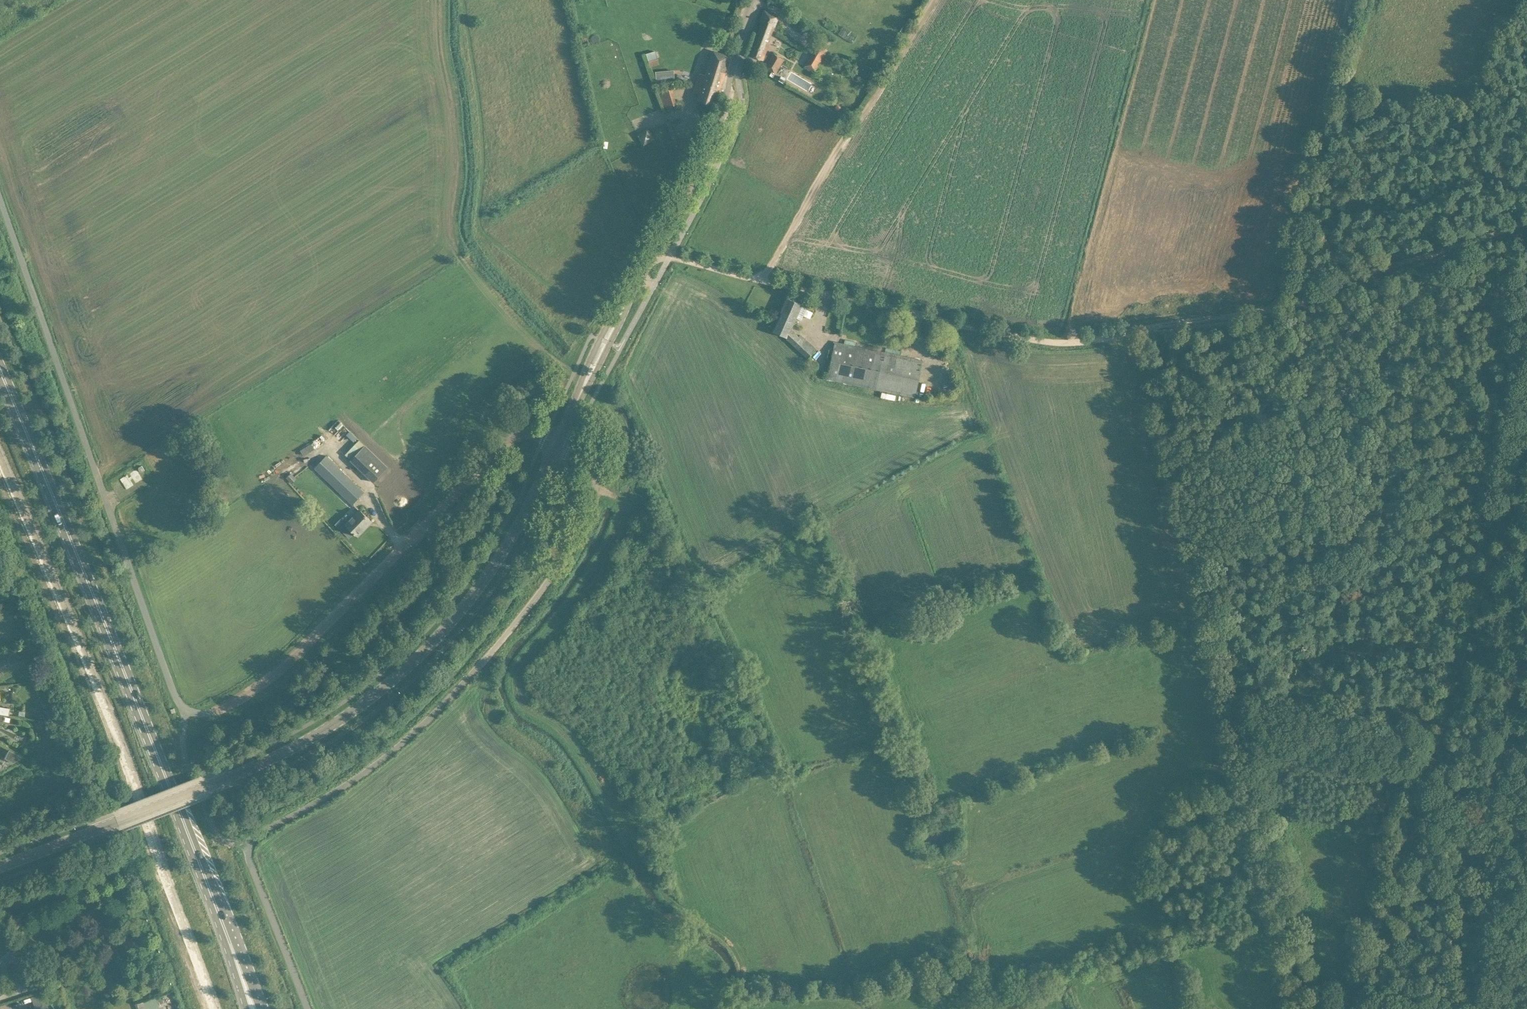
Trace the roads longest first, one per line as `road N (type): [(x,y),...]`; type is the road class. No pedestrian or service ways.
road 1 (unclassified): [(558,441),(515,432),(300,653),(240,699),(194,714),(171,686),(0,203)]
road 2 (tertiary): [(107,824),(276,757),(383,688),(487,573),(558,441)]
road 3 (track): [(1526,229),(1104,338),(1044,343),(935,317)]
road 4 (track): [(1366,1008),(1526,429)]
road 5 (primary): [(222,920),(0,372)]
road 6 (unclassified): [(250,843),(398,748),(464,683),(561,565),(594,494),(586,464),(558,441)]
road 7 (track): [(592,335),(512,279),(485,234),(489,171),(469,0)]
road 8 (unclassified): [(935,317),(658,252)]
road 9 (tertiary): [(658,252),(723,112),(755,0)]

